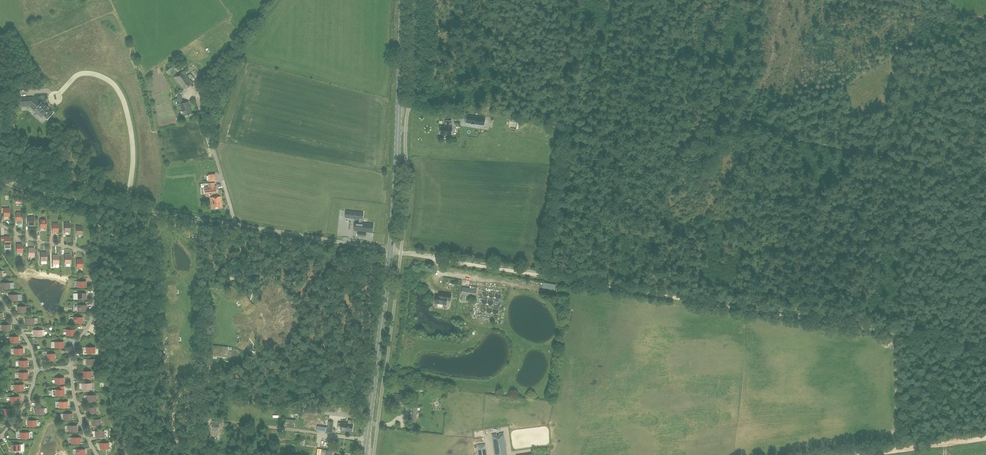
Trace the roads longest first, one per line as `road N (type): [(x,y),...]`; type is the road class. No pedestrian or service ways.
road 1 (track): [(405,253),(985,347)]
road 2 (unclassified): [(390,252),(38,191),(0,177)]
road 3 (primary): [(390,252),(402,0)]
road 4 (residential): [(72,370),(96,312),(95,269),(77,249),(0,227)]
road 5 (primary): [(365,454),(390,252)]
road 6 (track): [(438,265),(450,275),(561,293)]

